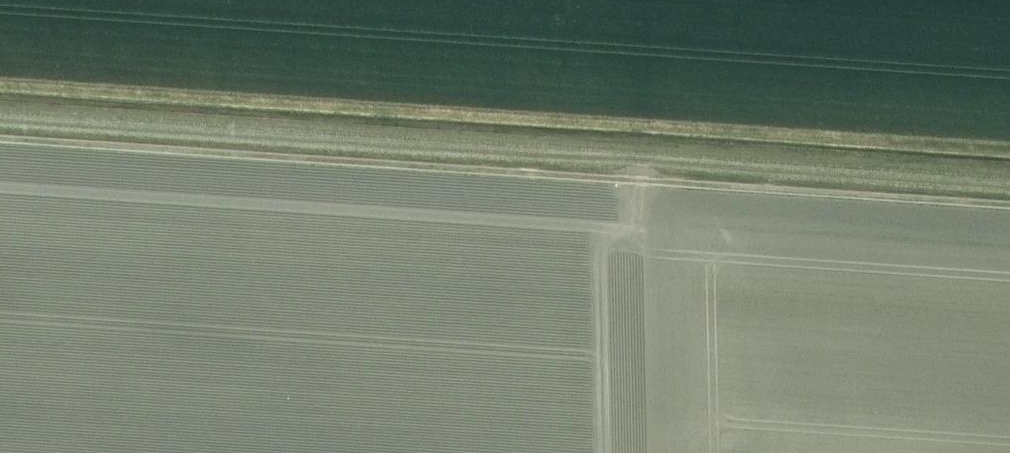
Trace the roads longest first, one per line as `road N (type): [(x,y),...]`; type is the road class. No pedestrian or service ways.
road 1 (track): [(1009,202),(0,132)]

